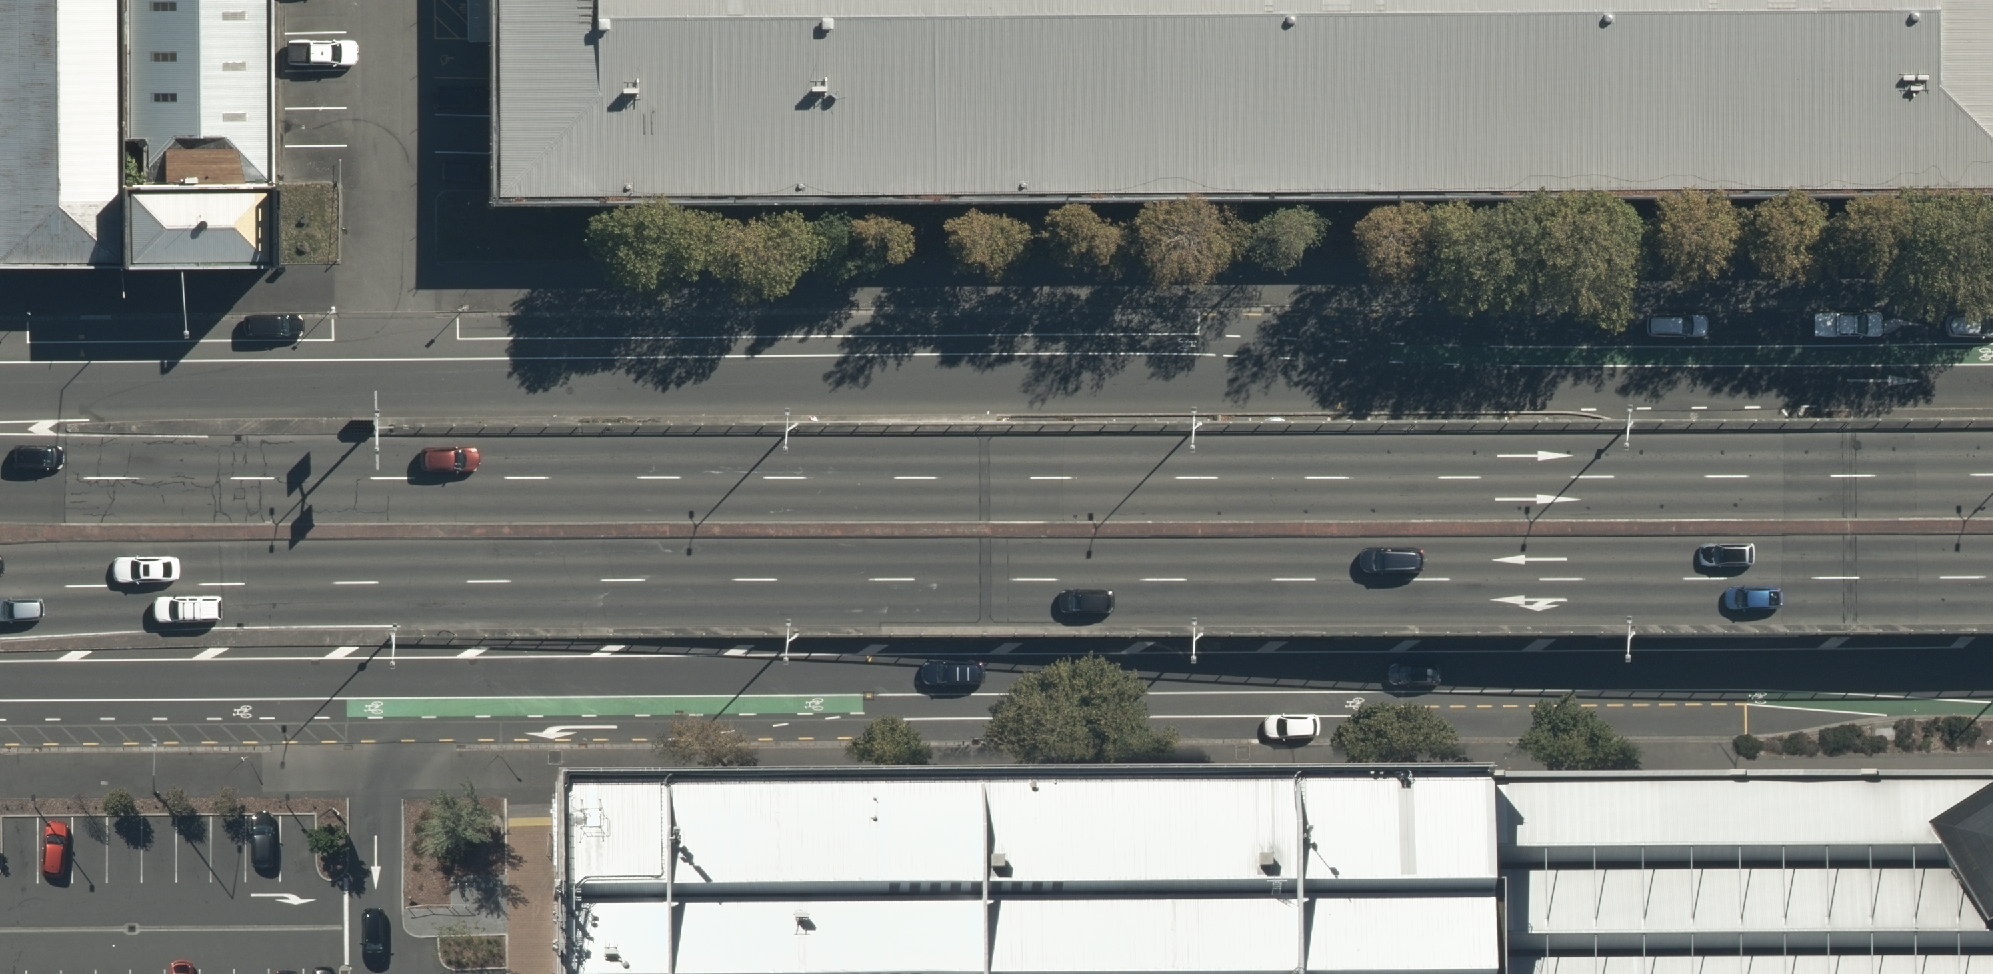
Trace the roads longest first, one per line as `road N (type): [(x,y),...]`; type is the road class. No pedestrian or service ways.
road 1 (primary): [(1992,570),(355,580),(0,601)]
road 2 (primary): [(0,470),(355,479),(1992,468)]
road 3 (primary): [(0,392),(1676,378)]
road 4 (primary): [(1673,665),(375,677),(0,670)]
road 5 (primary): [(1676,378),(1723,386),(1758,406),(1789,443),(1801,508),(1768,592),(1737,628),(1673,665)]
road 6 (primary): [(1992,665),(1673,665)]
road 7 (primary): [(1676,378),(1992,376)]

